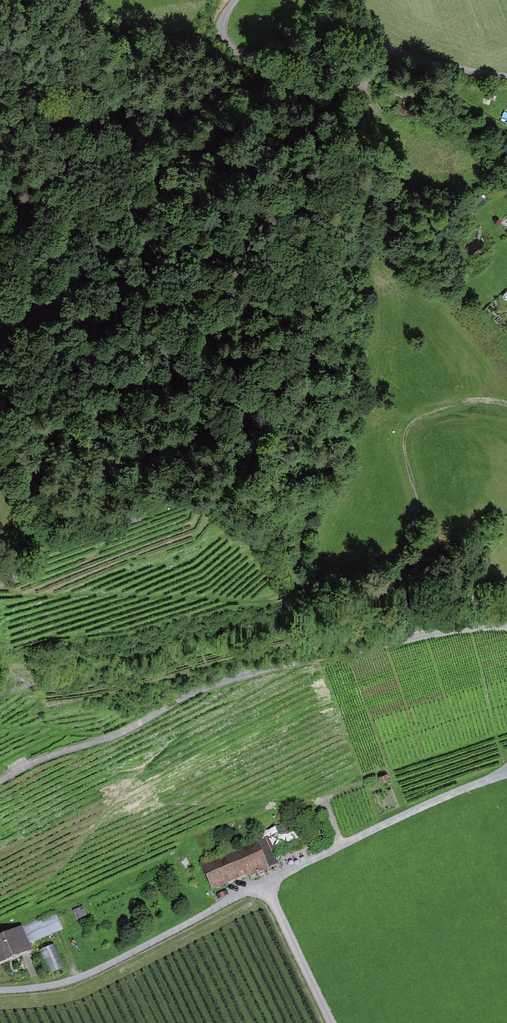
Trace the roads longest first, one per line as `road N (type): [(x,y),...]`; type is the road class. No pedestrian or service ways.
road 1 (track): [(506,776),(344,845),(75,981),(0,990)]
road 2 (track): [(506,626),(465,628),(224,683),(0,783)]
road 3 (track): [(238,0),(223,37),(242,57),(344,31),(427,62),(506,76)]
road 4 (track): [(410,544),(420,515),(404,445),(410,426),(474,400),(506,404)]
road 5 (track): [(333,1022),(266,885)]

